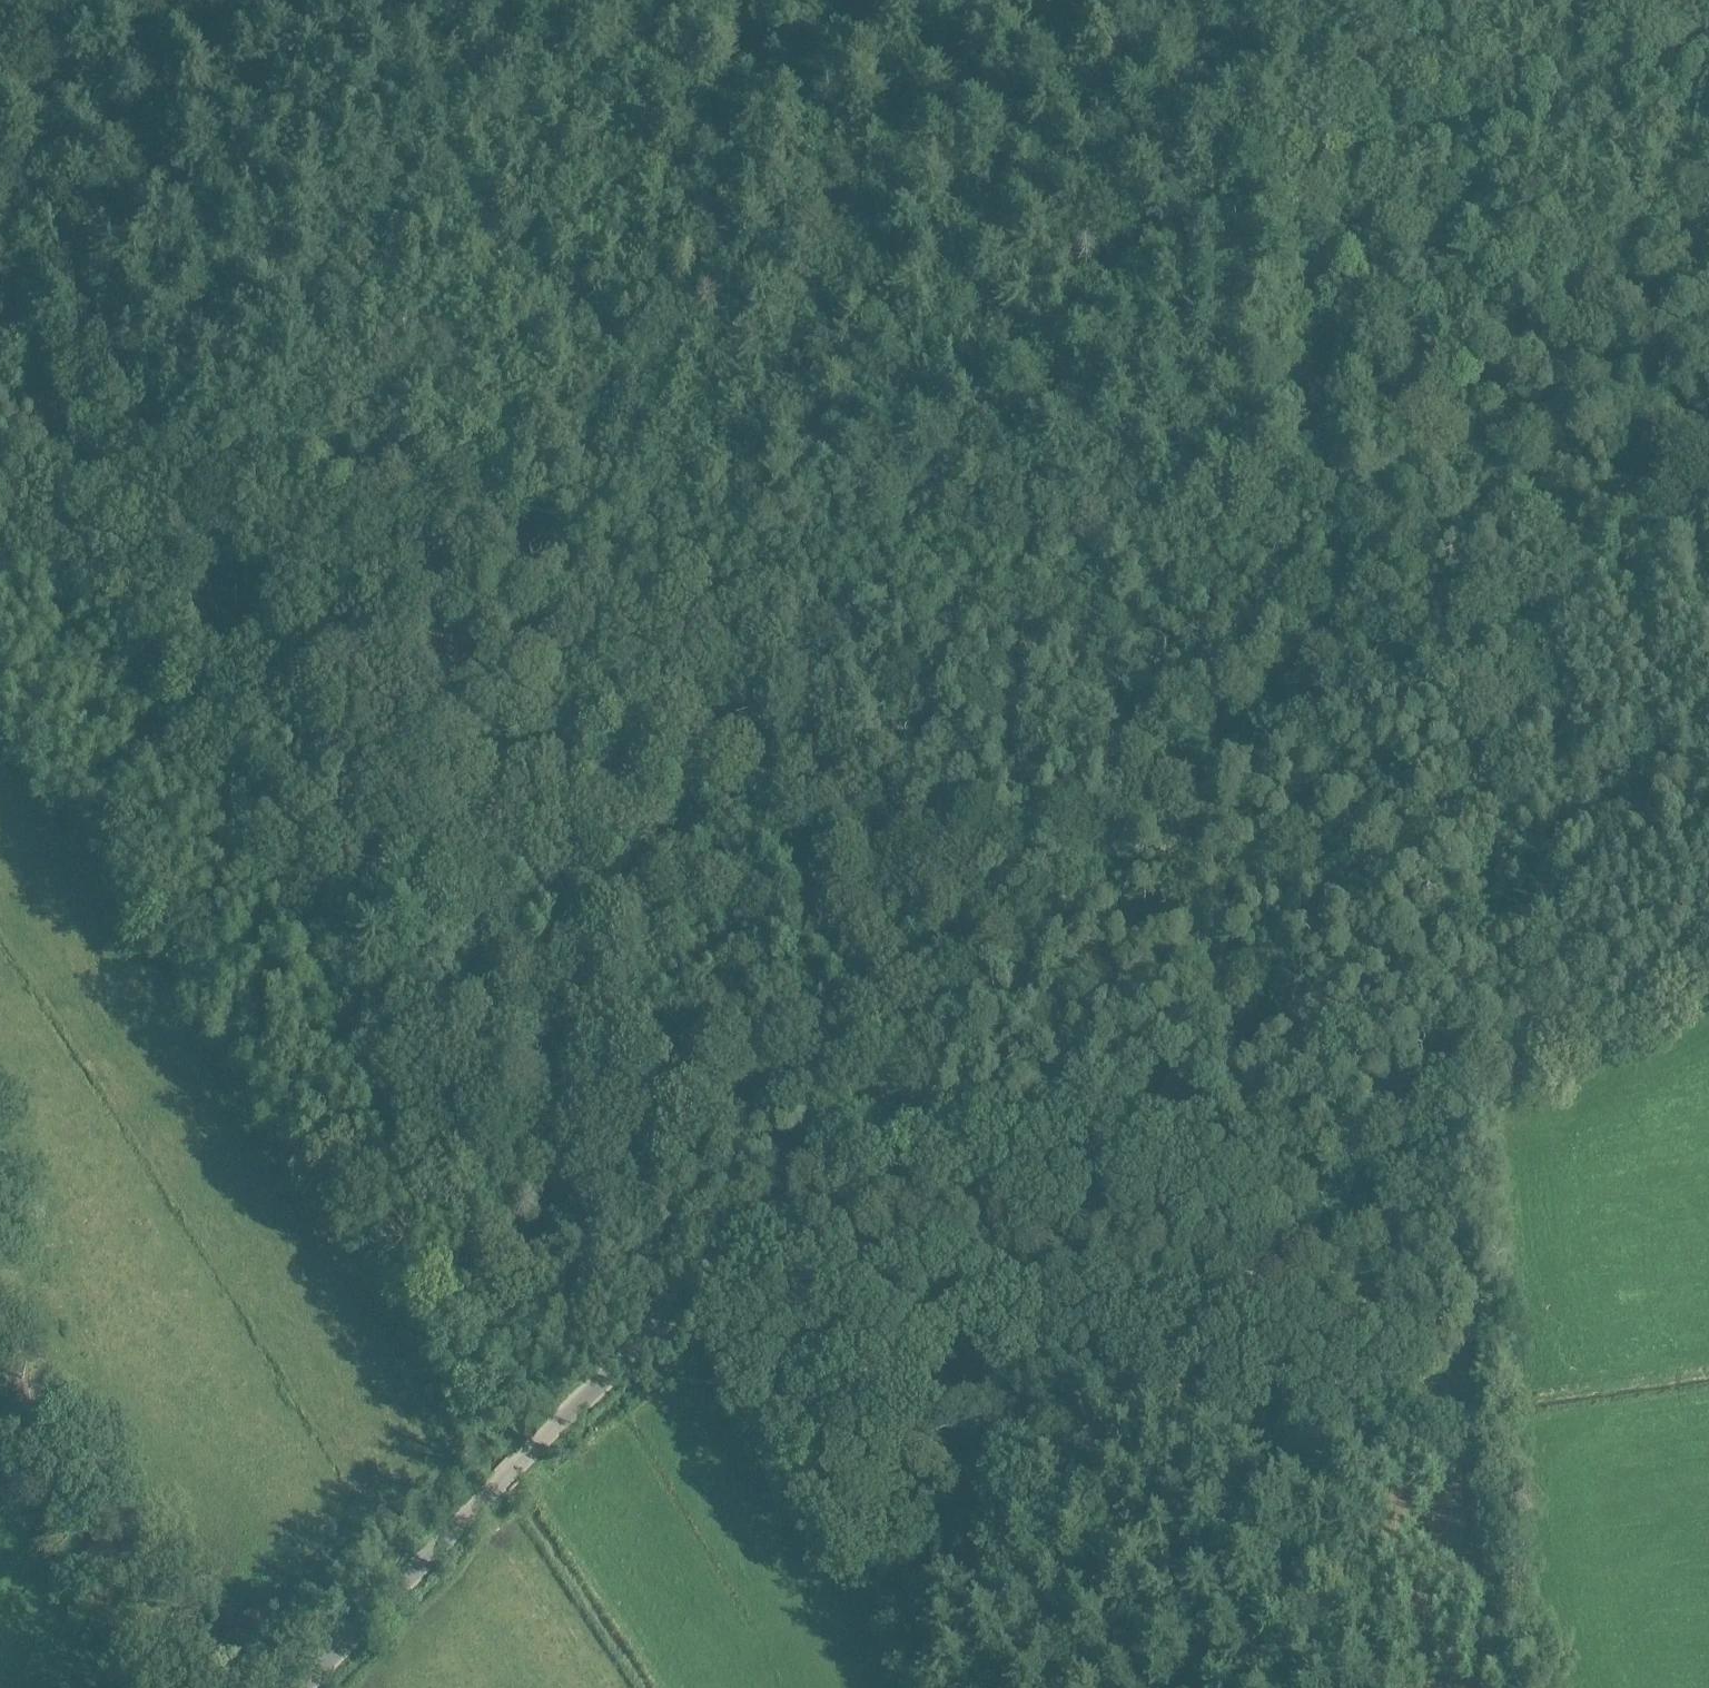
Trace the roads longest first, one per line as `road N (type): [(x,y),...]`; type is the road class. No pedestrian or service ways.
road 1 (tertiary): [(301,1687),(1329,650),(1343,583),(1313,303),(1332,240),(1354,209),(1377,184),(1429,157),(1708,73)]
road 2 (track): [(1519,1687),(1475,1402),(1456,1142),(1443,1127),(869,1111)]

